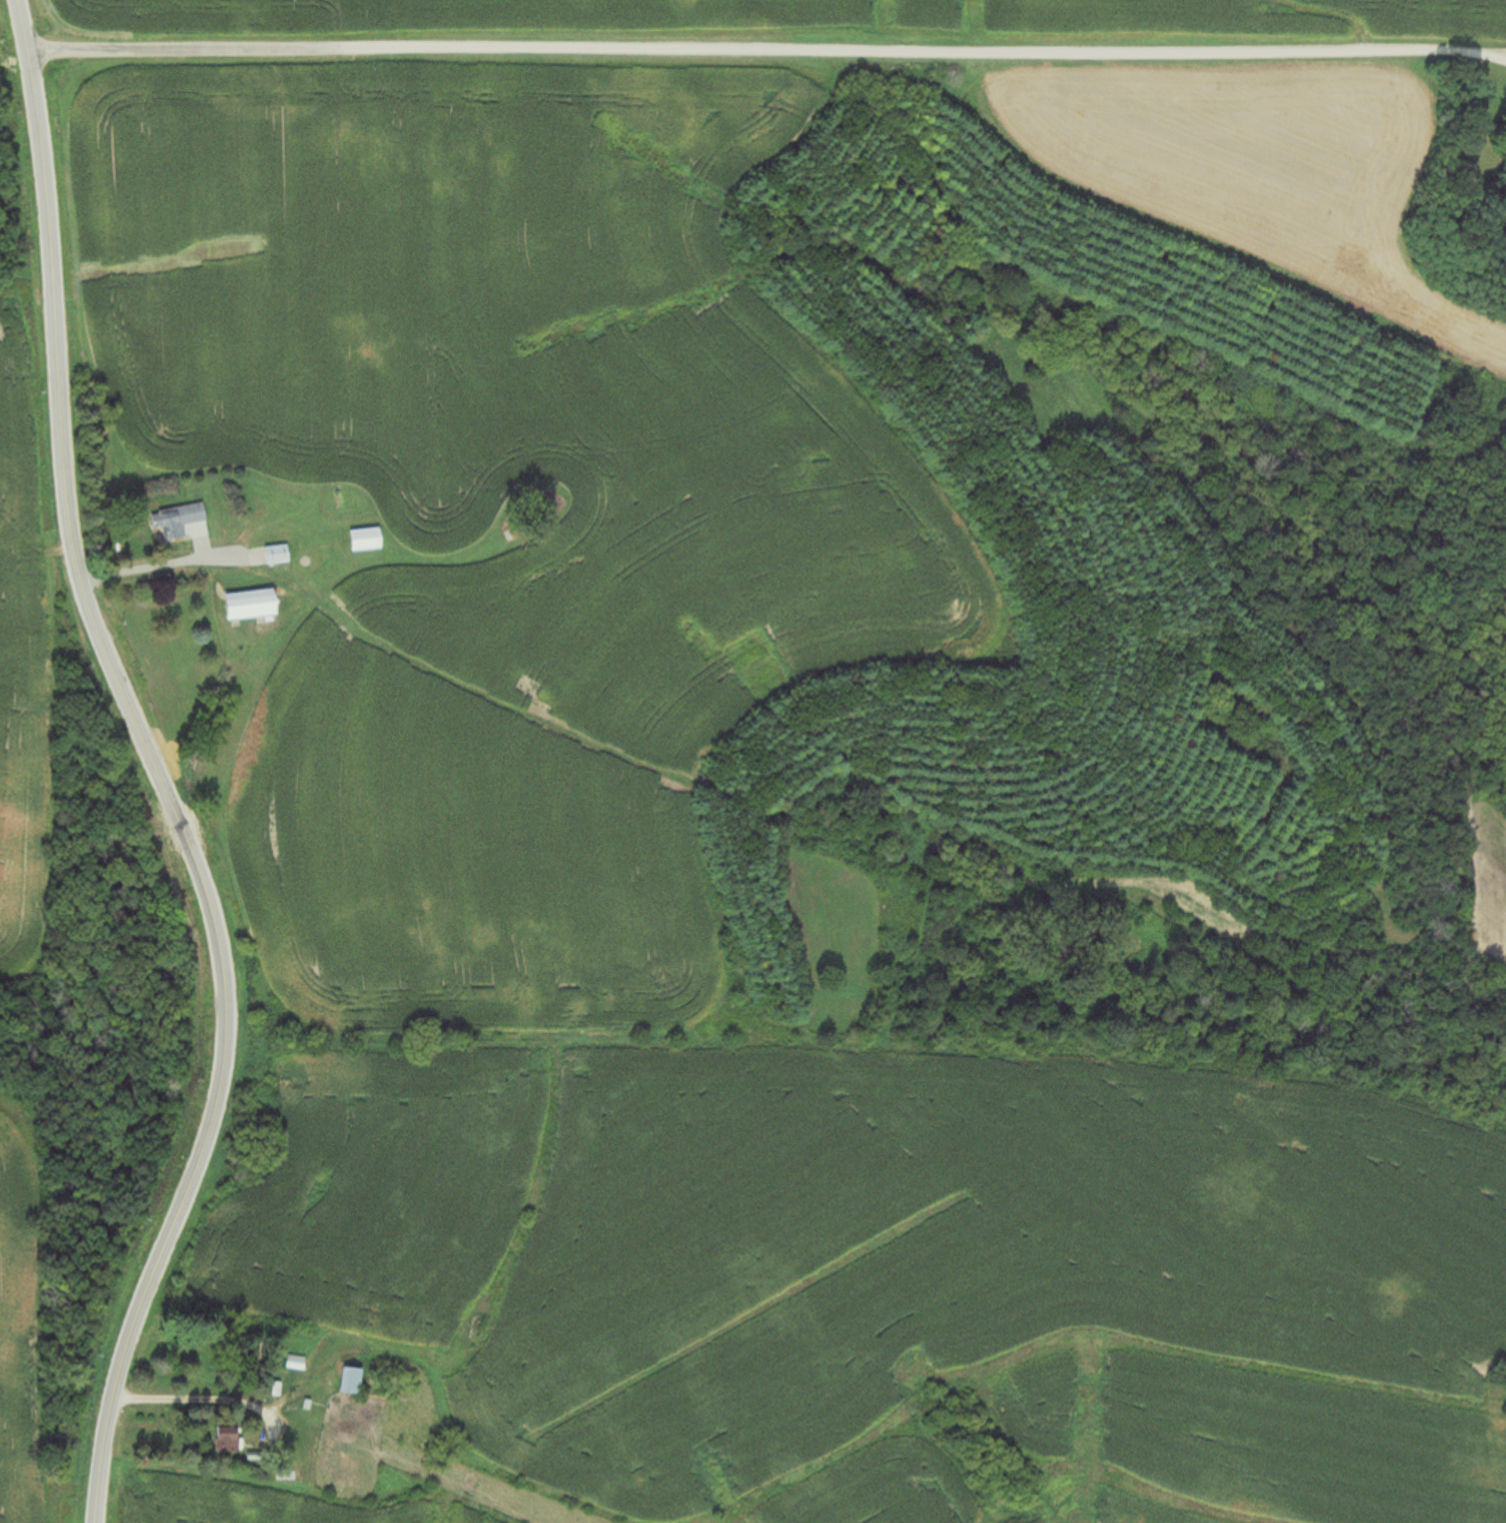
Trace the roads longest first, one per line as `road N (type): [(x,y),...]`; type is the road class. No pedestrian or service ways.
road 1 (primary): [(96,1522),(117,1379),(215,1115),(230,1039),(222,953),(201,872),(90,630),(65,536),(55,288),(17,0)]
road 2 (residential): [(1505,63),(1430,53),(30,54)]

